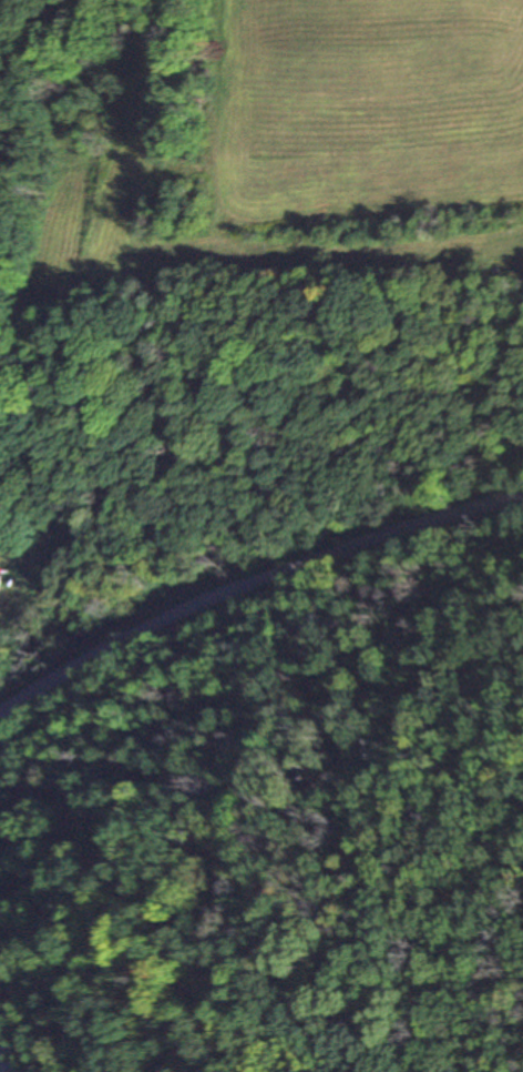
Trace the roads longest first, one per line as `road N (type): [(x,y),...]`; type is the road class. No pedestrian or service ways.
road 1 (residential): [(0,724),(172,633),(522,522)]

